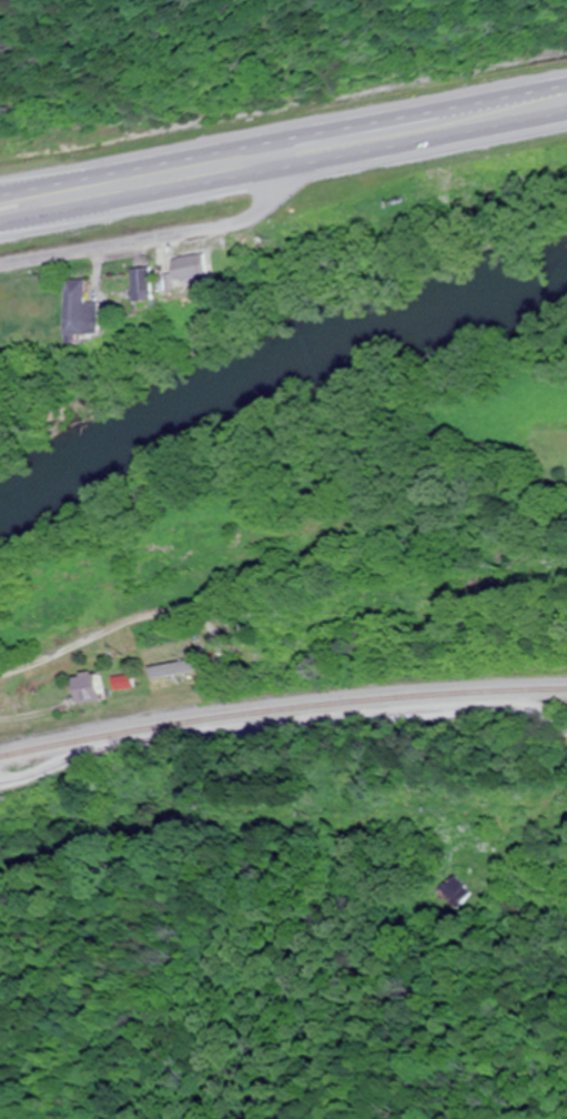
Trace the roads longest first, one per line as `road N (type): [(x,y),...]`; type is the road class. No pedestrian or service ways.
road 1 (residential): [(0,784),(145,739),(442,709),(505,708),(566,726)]
road 2 (trunk): [(566,80),(0,191)]
road 3 (trunk): [(0,228),(566,118)]
road 4 (residential): [(280,137),(285,170),(273,204),(247,229),(0,272)]

